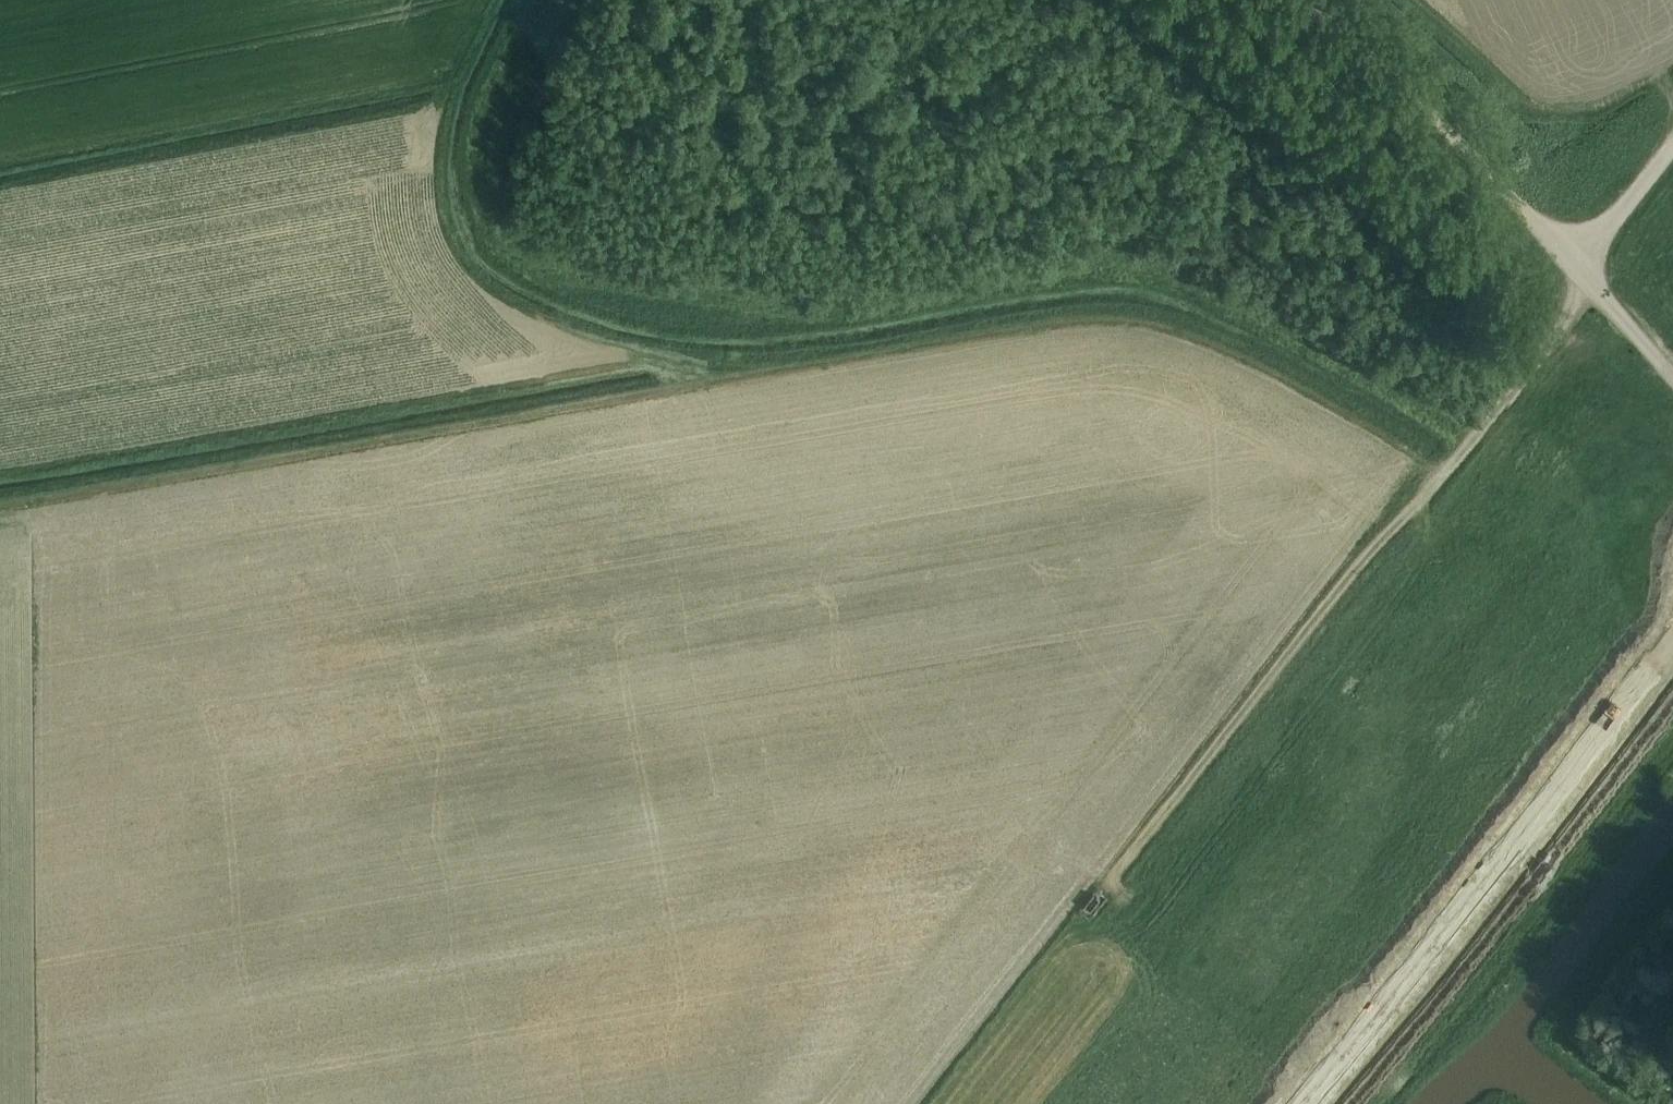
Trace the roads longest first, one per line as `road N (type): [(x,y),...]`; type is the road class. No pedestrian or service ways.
road 1 (track): [(1580,266),(1562,323),(1110,885)]
road 2 (unclassified): [(1580,266),(1309,0)]
road 3 (unclassified): [(1580,266),(1672,145)]
road 4 (unclassified): [(1672,373),(1580,266)]

